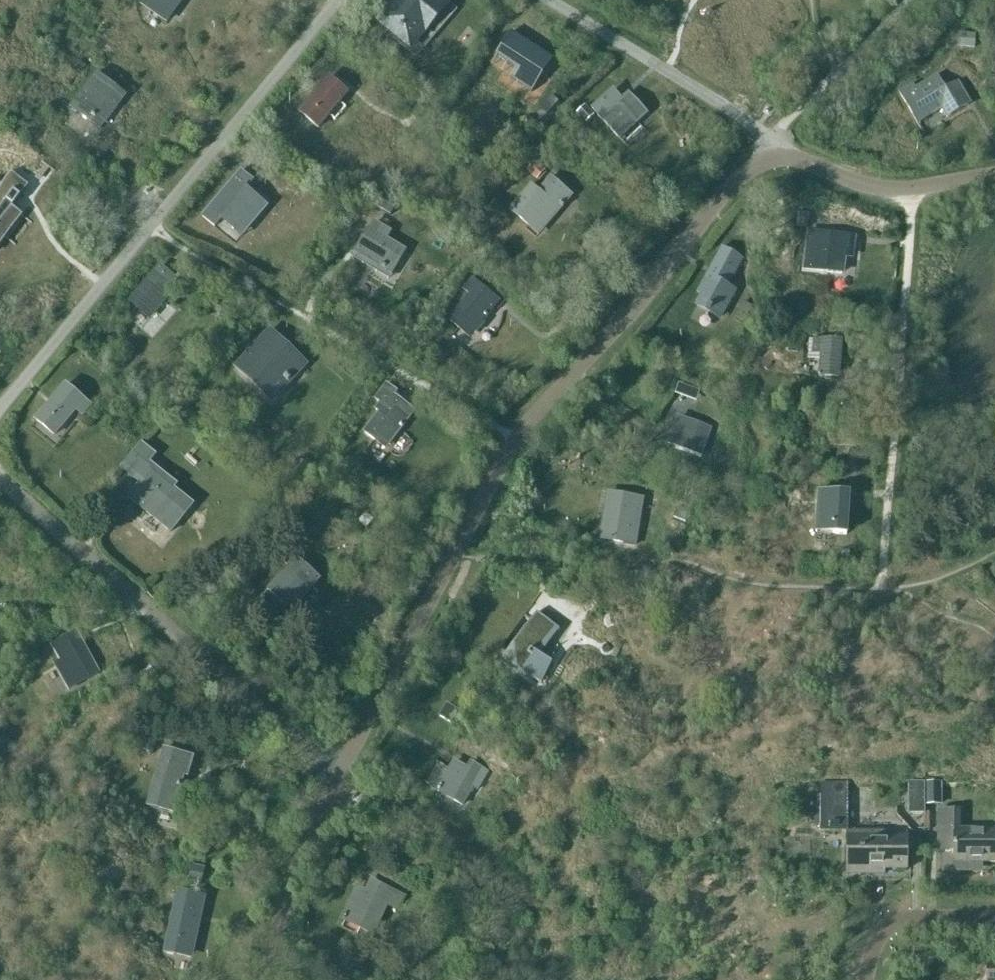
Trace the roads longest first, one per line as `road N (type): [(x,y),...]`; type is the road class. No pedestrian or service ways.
road 1 (residential): [(336,781),(469,521),(520,441),(757,162),(780,157)]
road 2 (residential): [(0,408),(341,0)]
road 3 (residential): [(336,781),(0,481)]
road 4 (residential): [(548,0),(753,124),(780,157)]
road 5 (residential): [(780,157),(902,200),(994,182)]
road 6 (residential): [(267,979),(274,910),(336,781)]
road 7 (track): [(771,144),(901,0)]
road 8 (residential): [(866,979),(888,925),(904,917),(994,917)]

